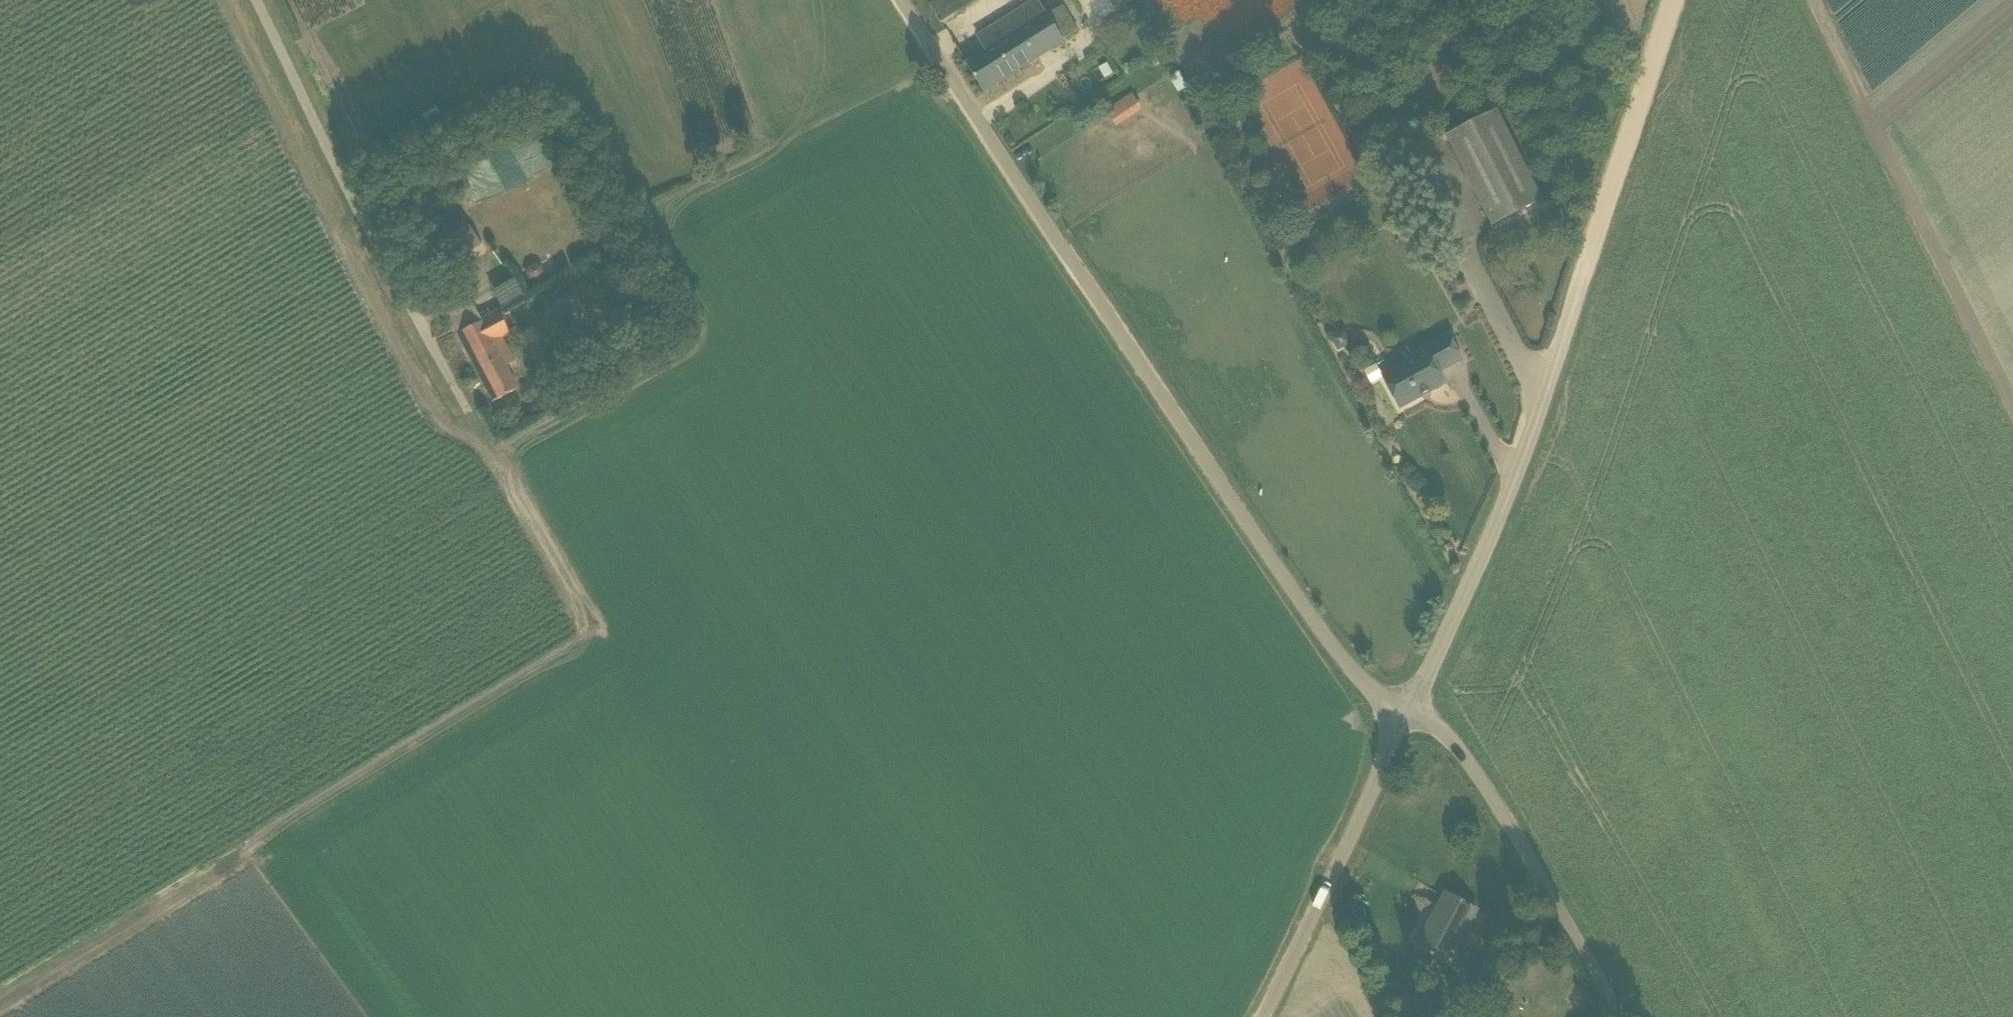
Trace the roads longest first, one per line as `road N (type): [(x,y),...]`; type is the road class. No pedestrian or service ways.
road 1 (unclassified): [(1408,711),(1380,697),(1318,627),(902,0)]
road 2 (unclassified): [(1408,711),(1519,473),(1590,250)]
road 3 (unclassified): [(472,415),(256,0)]
road 4 (unclassified): [(1621,1016),(1495,799),(1463,755),(1408,711)]
road 5 (unclassified): [(1265,1016),(1408,711)]
road 6 (track): [(1590,250),(1671,0)]

